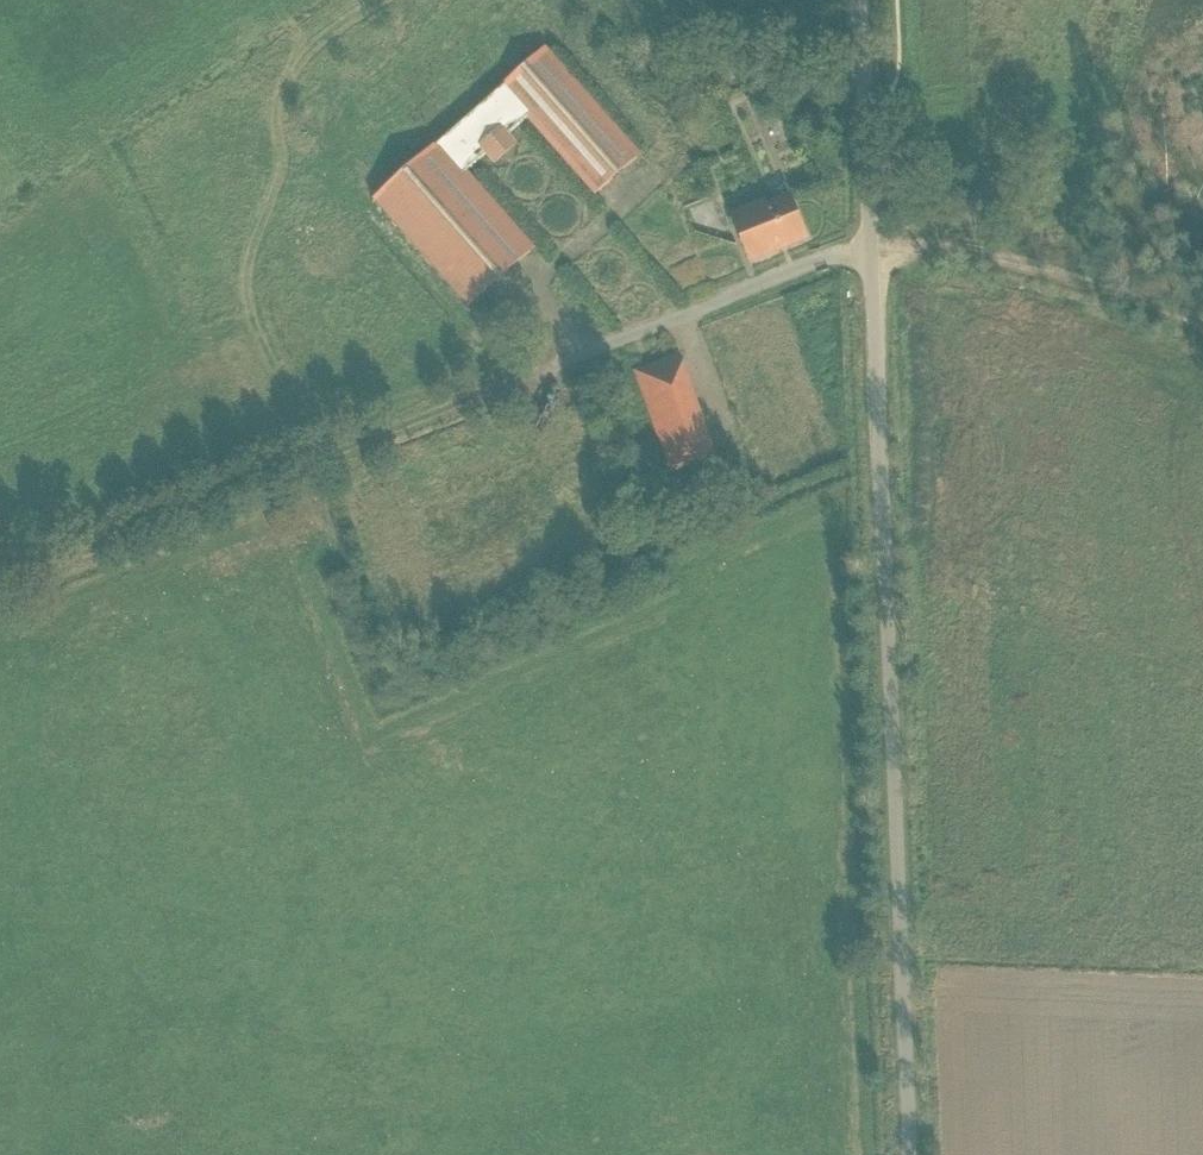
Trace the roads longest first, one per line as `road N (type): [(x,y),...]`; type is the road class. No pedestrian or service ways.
road 1 (unclassified): [(910,1154),(870,257)]
road 2 (track): [(870,141),(863,0)]

